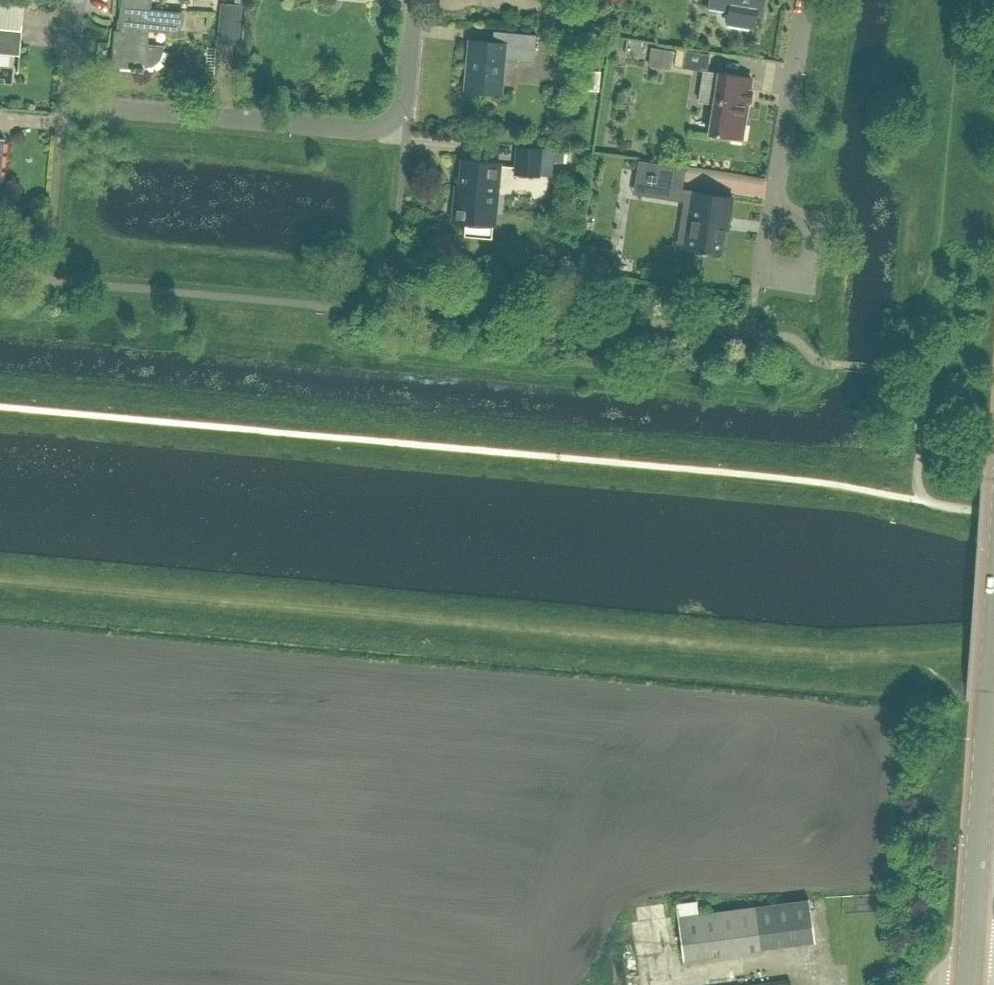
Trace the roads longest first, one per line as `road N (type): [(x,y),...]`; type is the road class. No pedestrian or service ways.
road 1 (residential): [(79,0),(74,71),(97,103),(364,129),(388,123),(407,98),(415,0)]
road 2 (tertiary): [(969,970),(993,622)]
road 3 (residential): [(771,213),(805,0)]
road 4 (residential): [(760,264),(810,272),(818,221),(771,213)]

